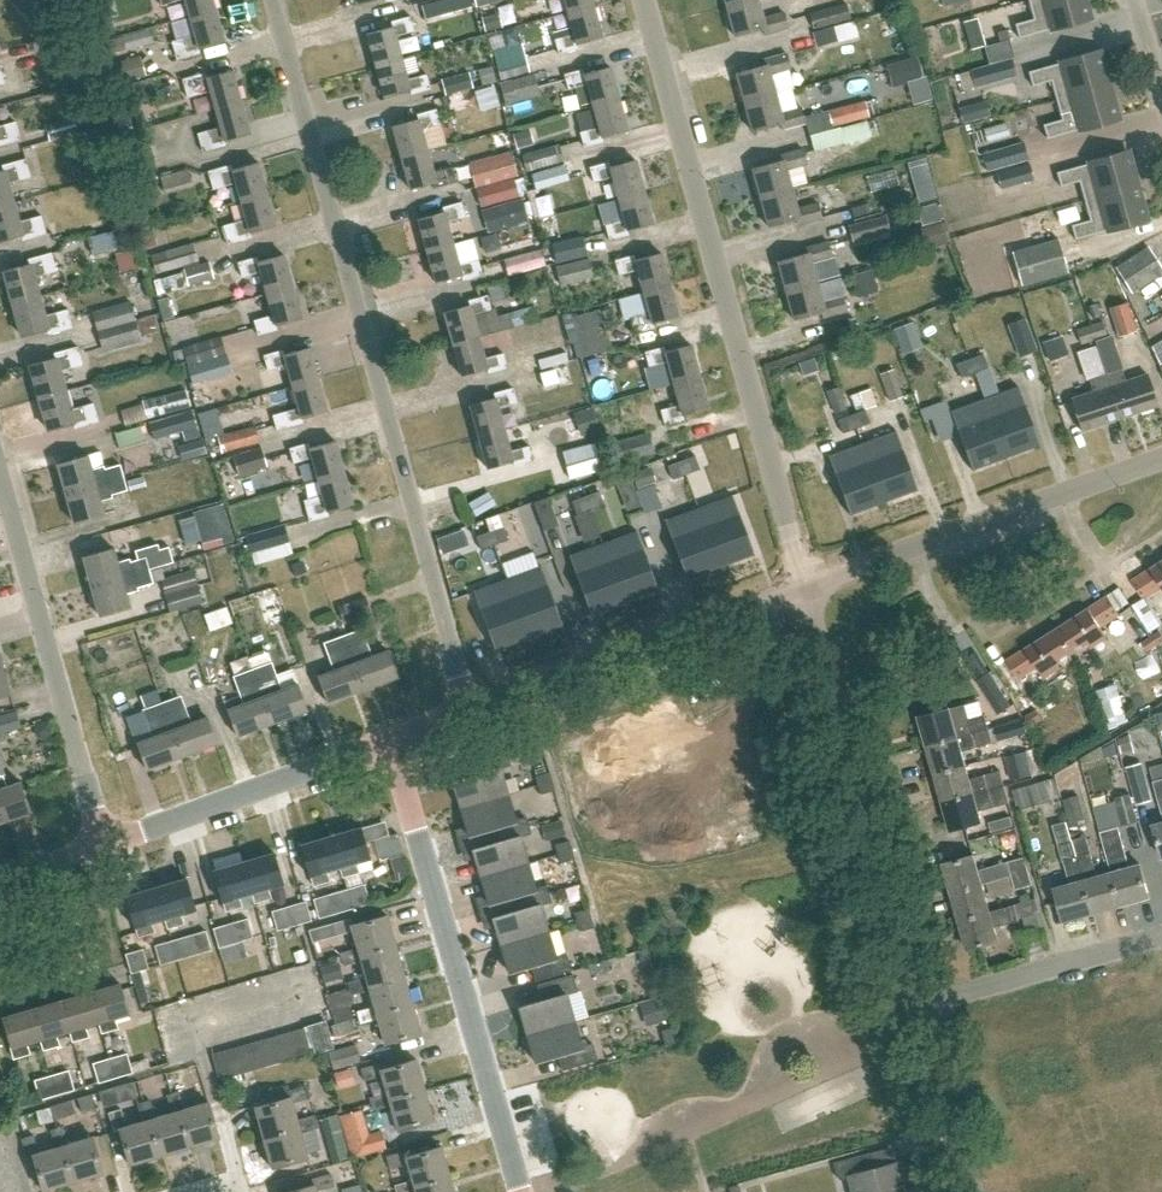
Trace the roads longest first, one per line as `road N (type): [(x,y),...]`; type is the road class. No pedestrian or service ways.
road 1 (residential): [(472,707),(273,0)]
road 2 (residential): [(806,585),(647,0)]
road 3 (residential): [(520,1191),(389,742)]
road 4 (residential): [(923,1005),(806,585)]
road 5 (residential): [(103,846),(0,475)]
road 6 (unclassified): [(806,585),(1161,458)]
road 7 (unclassified): [(472,707),(806,585)]
road 8 (unclassified): [(103,846),(389,742)]
road 9 (residential): [(1161,938),(923,1005)]
road 10 (residential): [(975,1191),(923,1005)]

